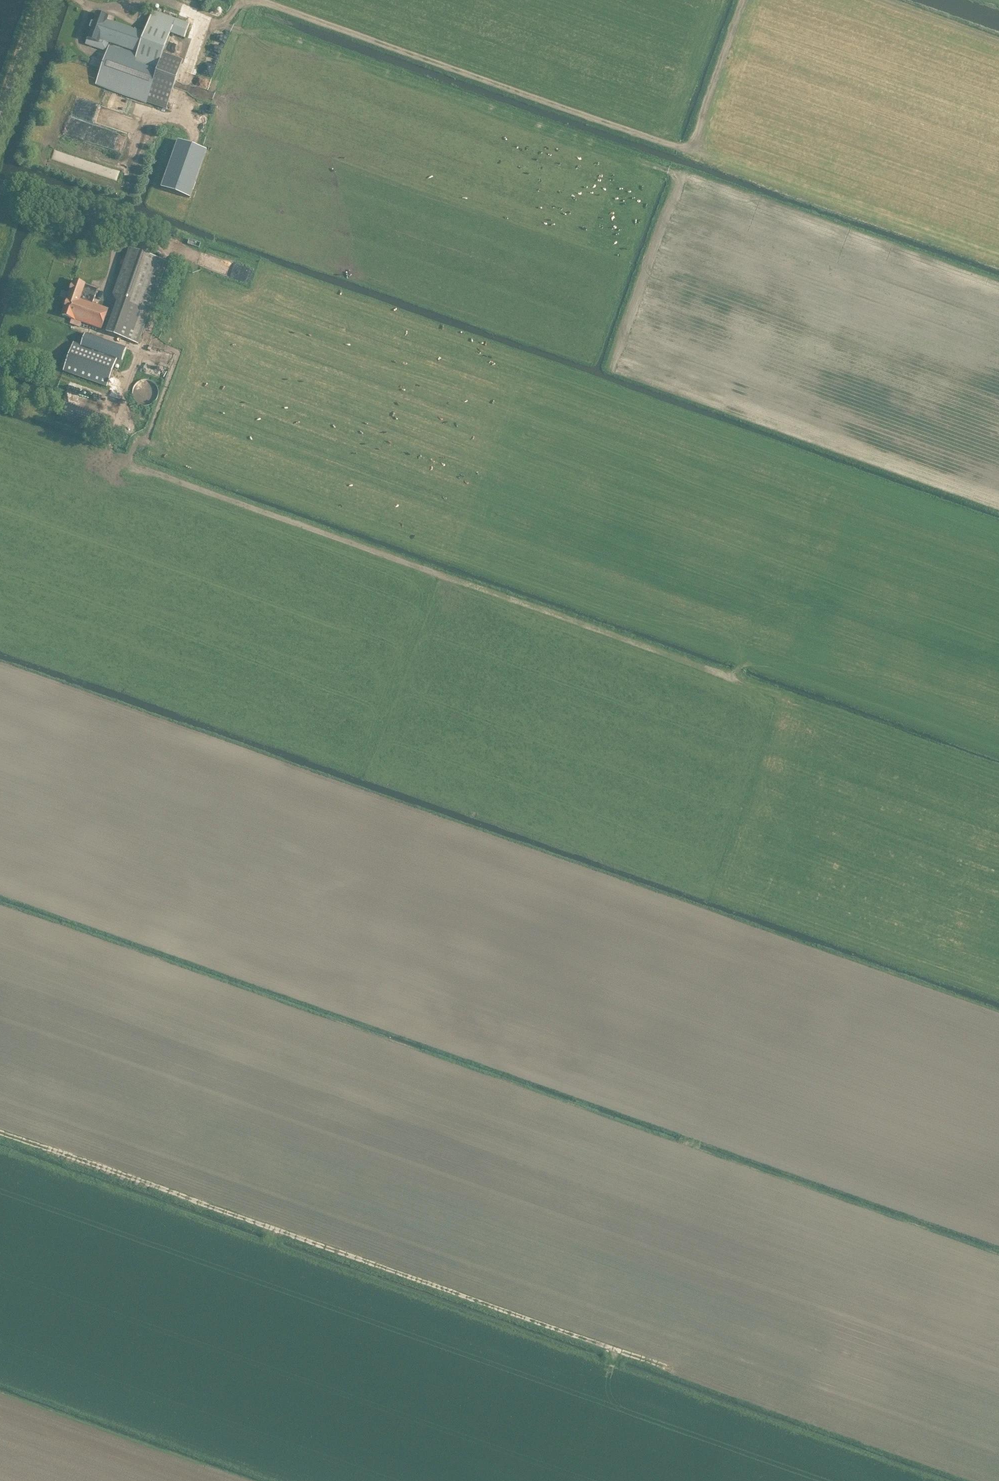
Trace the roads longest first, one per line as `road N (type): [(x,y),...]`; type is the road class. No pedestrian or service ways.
road 1 (unclassified): [(0,121),(42,0)]

